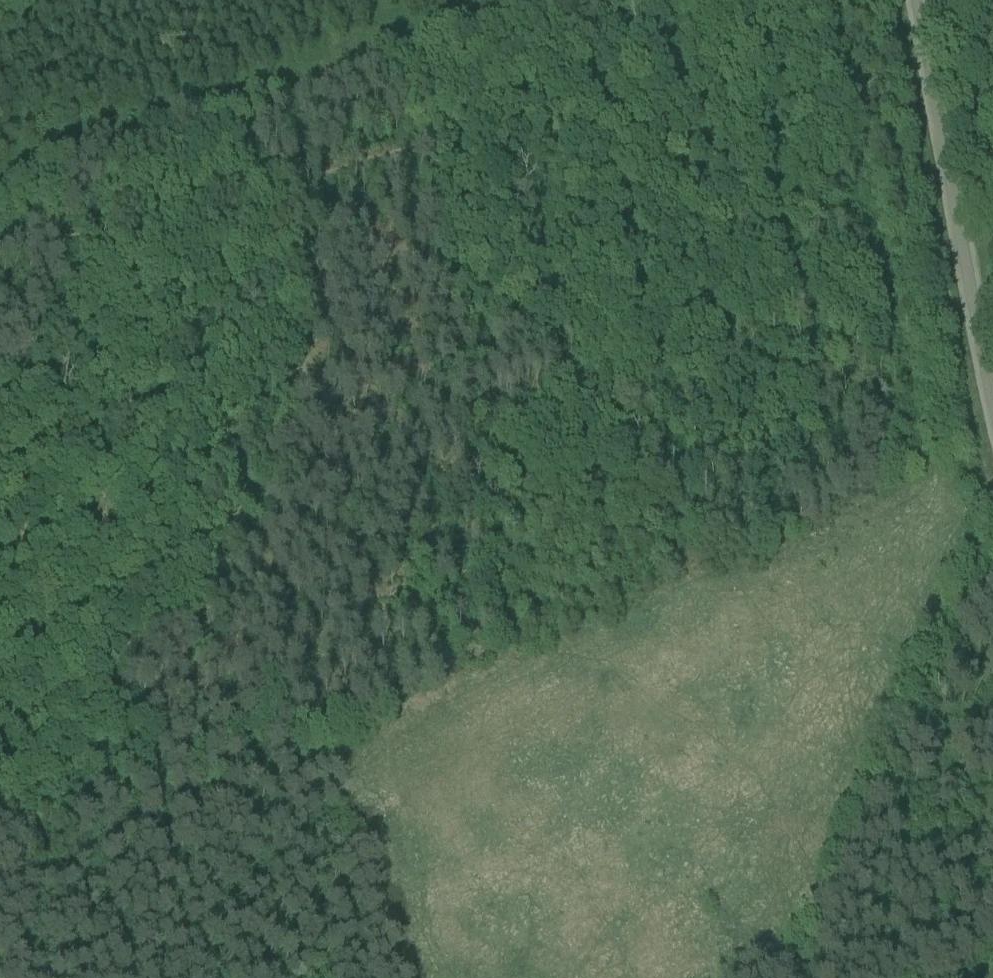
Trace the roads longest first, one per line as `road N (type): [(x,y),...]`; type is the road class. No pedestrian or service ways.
road 1 (unclassified): [(992,387),(916,0)]

